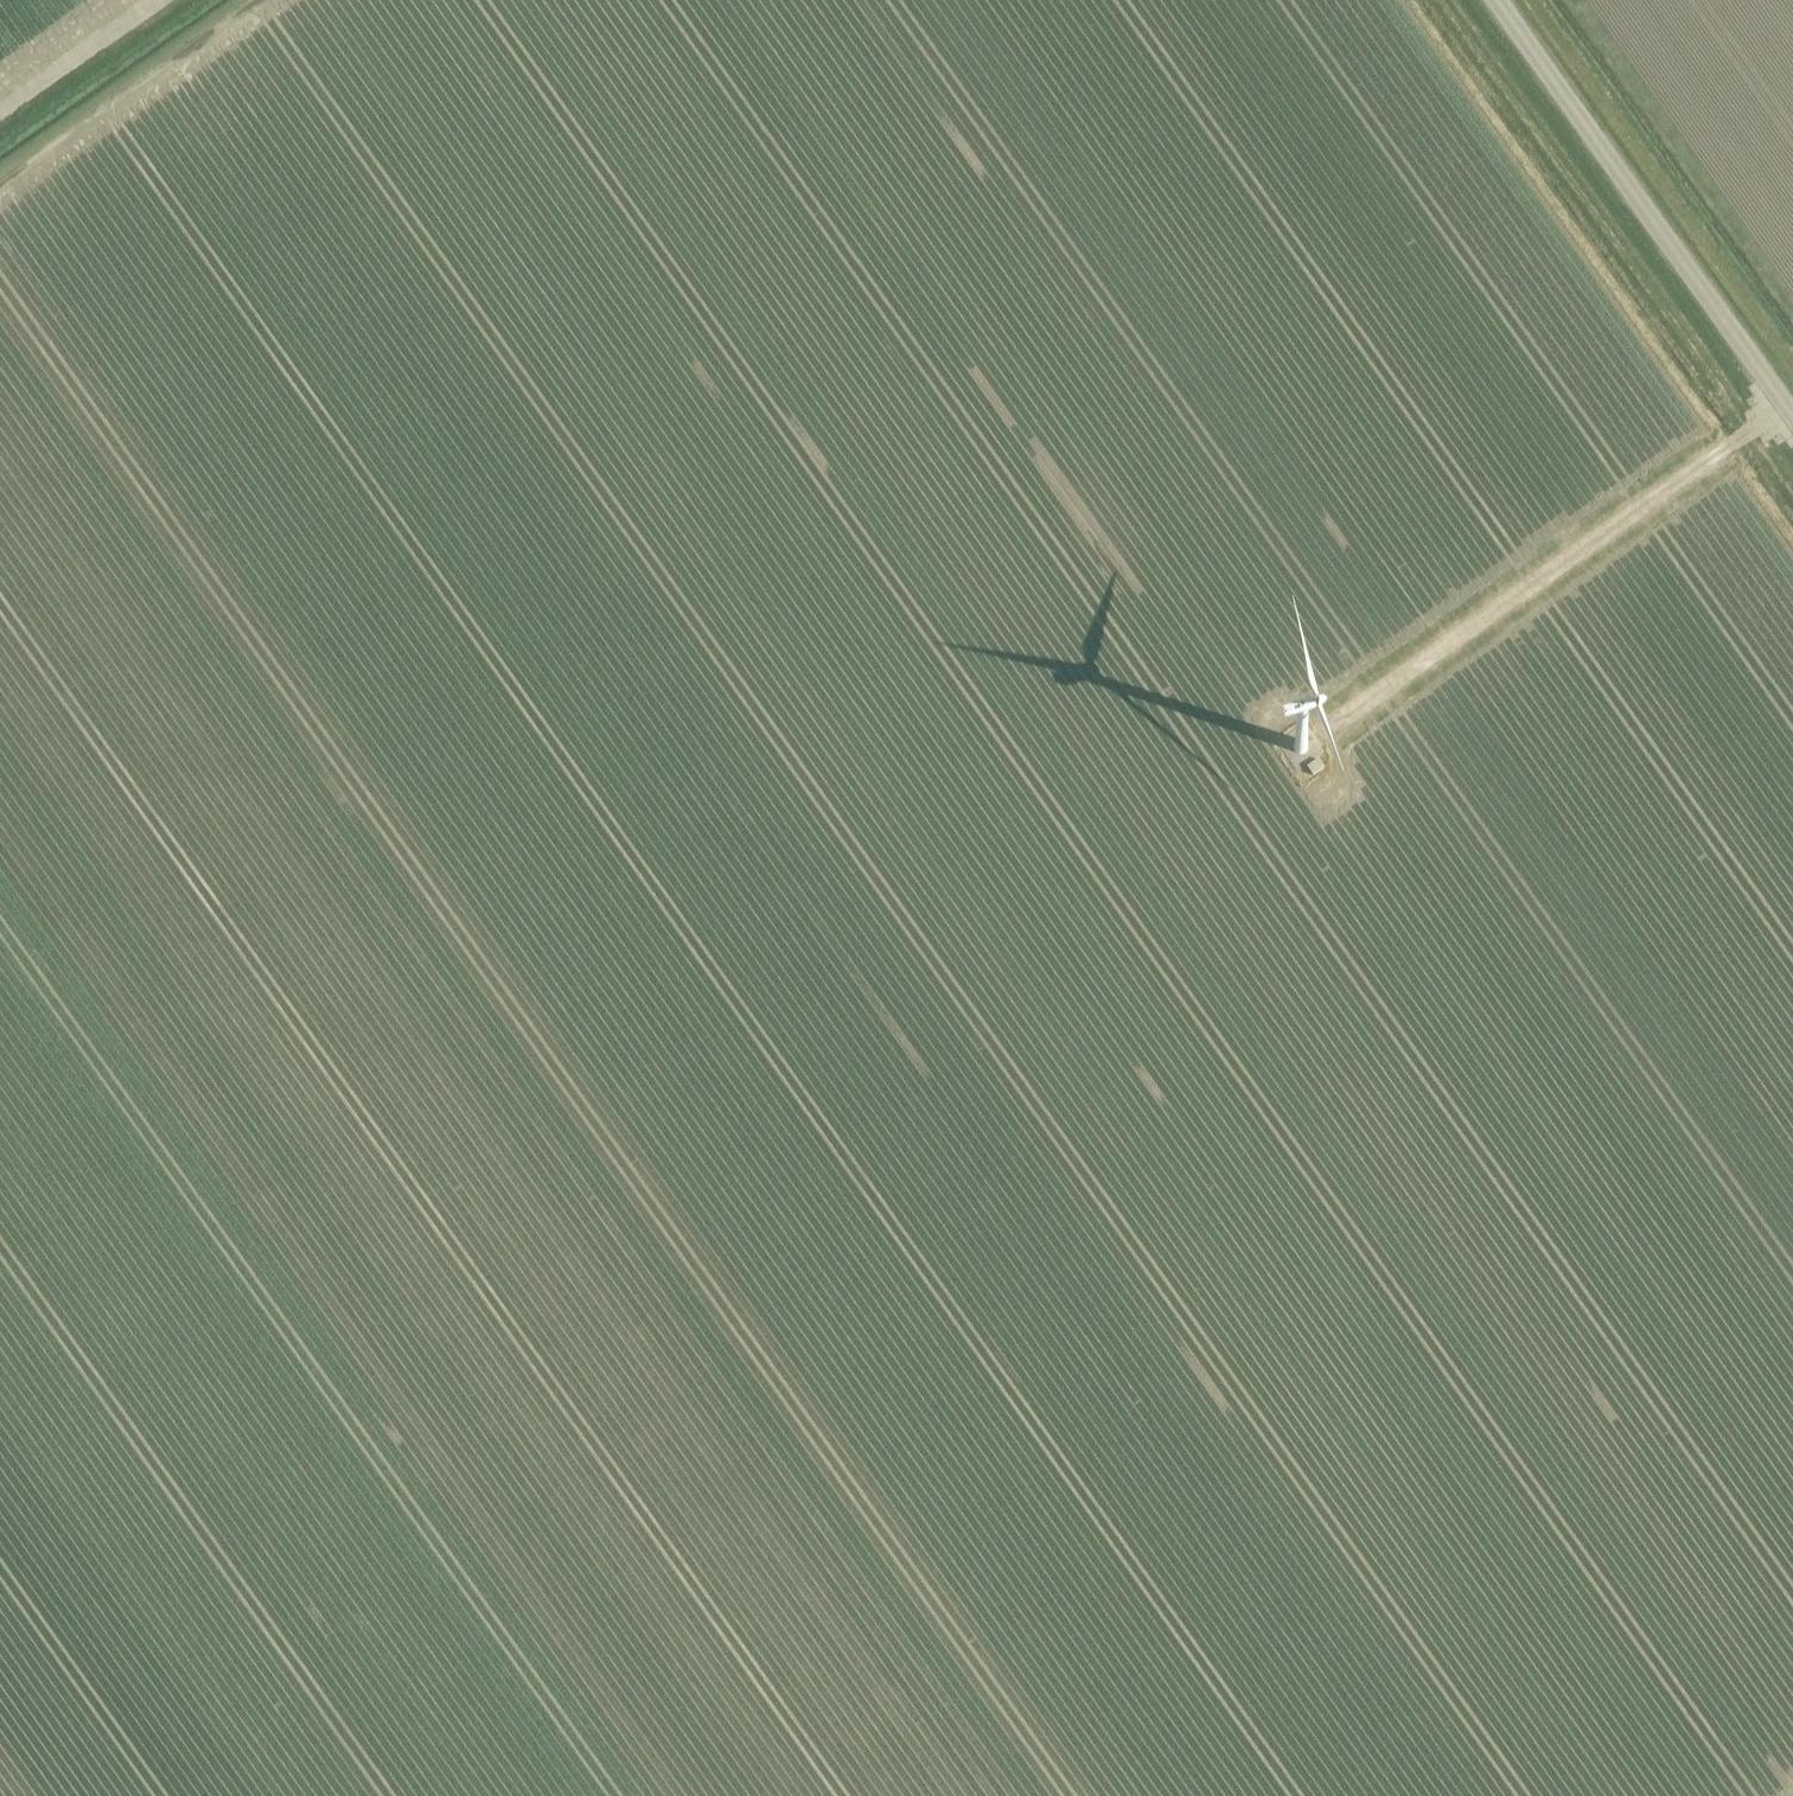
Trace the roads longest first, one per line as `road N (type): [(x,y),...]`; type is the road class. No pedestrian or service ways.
road 1 (unclassified): [(1792,430),(1479,0)]

